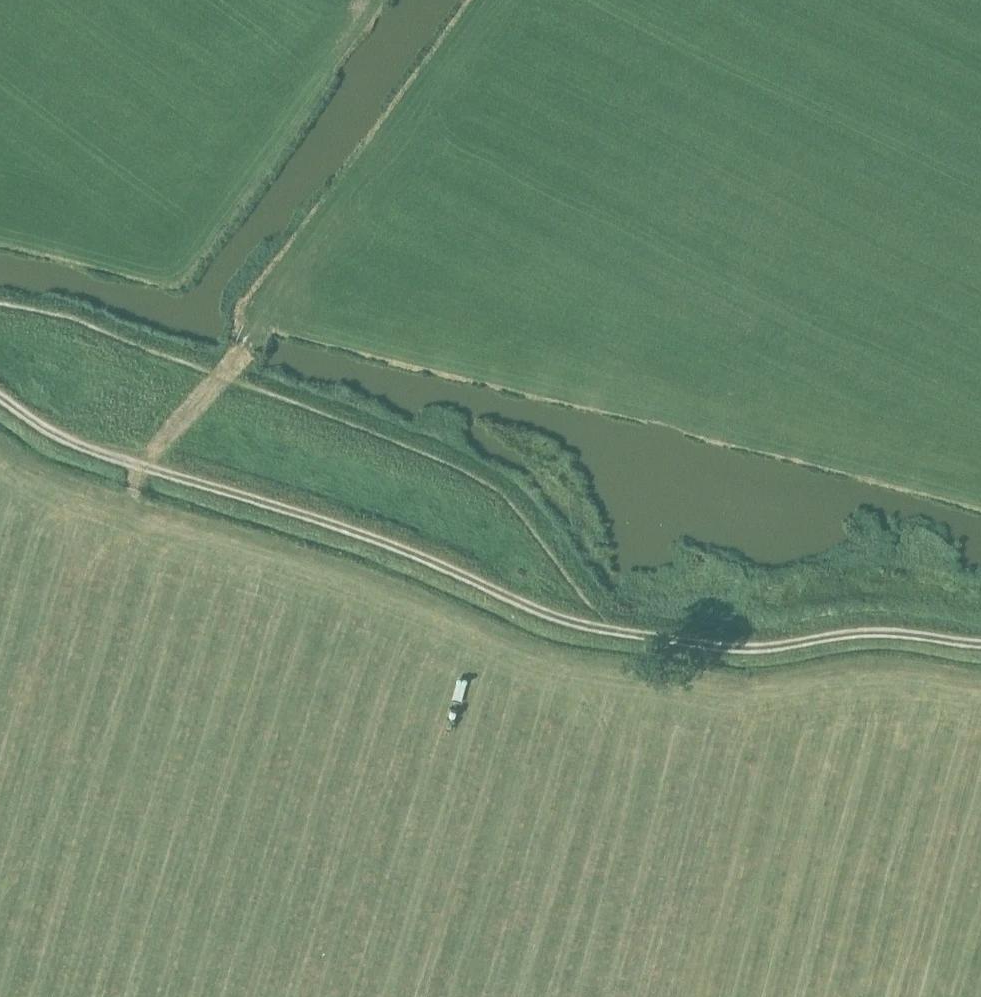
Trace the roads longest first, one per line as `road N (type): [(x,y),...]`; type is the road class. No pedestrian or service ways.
road 1 (track): [(610,631),(548,615),(363,536),(71,444),(0,398)]
road 2 (track): [(980,644),(878,633),(720,647),(610,631)]
road 3 (track): [(121,522),(144,467),(305,283)]

